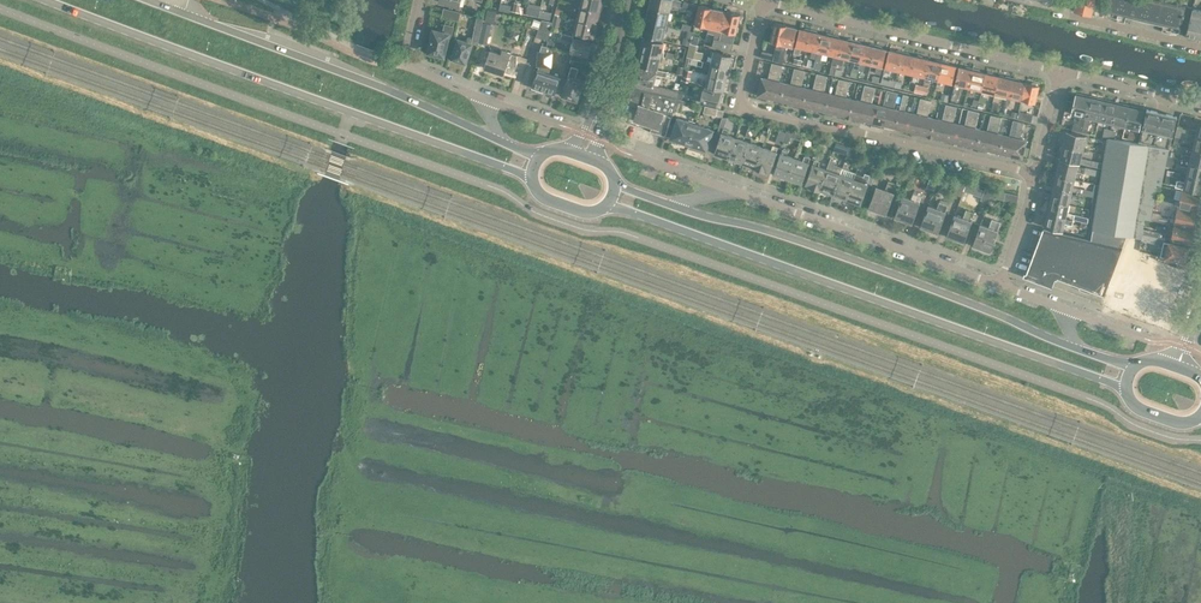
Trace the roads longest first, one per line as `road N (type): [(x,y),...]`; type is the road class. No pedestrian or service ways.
road 1 (primary): [(605,206),(1129,394)]
road 2 (primary): [(51,0),(522,173),(533,186)]
road 3 (primary): [(1078,349),(770,229),(671,203)]
road 4 (residential): [(763,1),(742,106),(1034,173)]
road 5 (primary): [(507,144),(153,0)]
road 6 (residential): [(1059,70),(763,1)]
road 7 (residential): [(1001,285),(734,191)]
road 8 (unclassified): [(582,156),(628,0)]
road 9 (residential): [(480,98),(404,62),(419,0)]
road 10 (residential): [(1200,104),(1059,70)]

